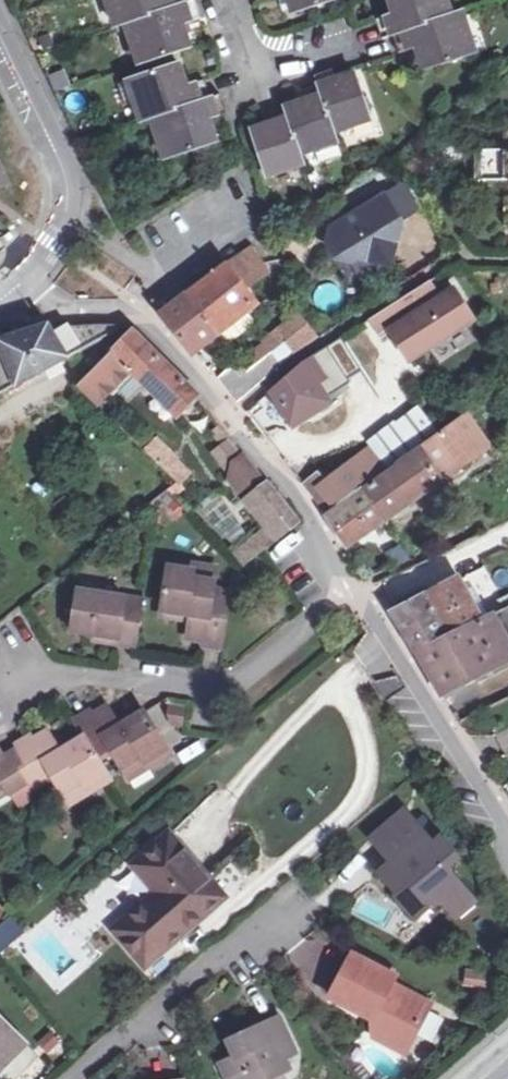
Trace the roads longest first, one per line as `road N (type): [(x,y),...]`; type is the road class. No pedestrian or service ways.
road 1 (unclassified): [(350,593),(354,577),(313,509),(140,294),(63,235)]
road 2 (residential): [(350,593),(304,624),(248,681),(216,690),(5,674)]
road 3 (residential): [(74,1078),(303,897)]
road 4 (unclassified): [(507,834),(393,642),(350,593)]
road 5 (residential): [(0,33),(67,169),(72,221),(63,235)]
road 6 (residential): [(355,43),(253,76),(226,0)]

